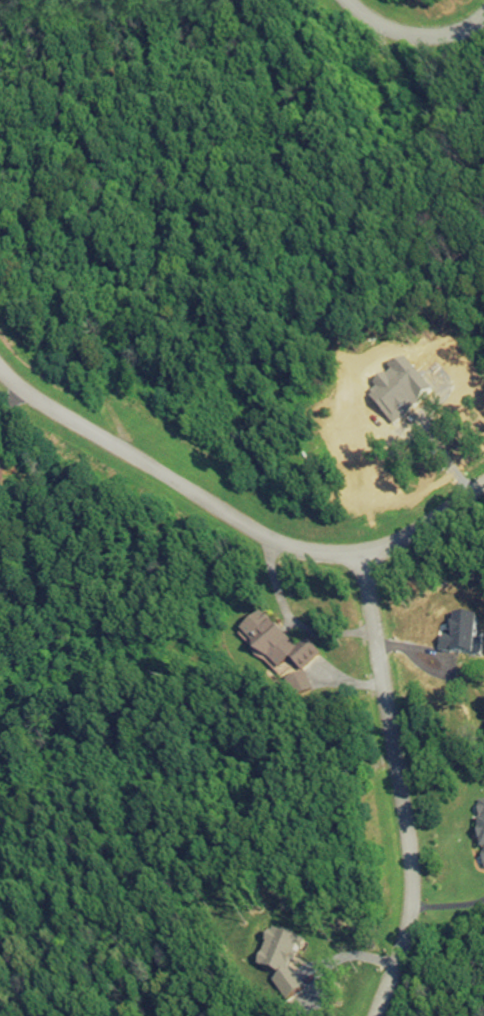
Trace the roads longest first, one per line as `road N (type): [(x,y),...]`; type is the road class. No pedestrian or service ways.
road 1 (residential): [(0,373),(74,426),(289,547),(362,555),(414,535),(483,488)]
road 2 (residential): [(362,555),(411,845),(411,913),(374,1015)]
road 3 (residential): [(483,15),(427,37),(368,21),(346,0)]

